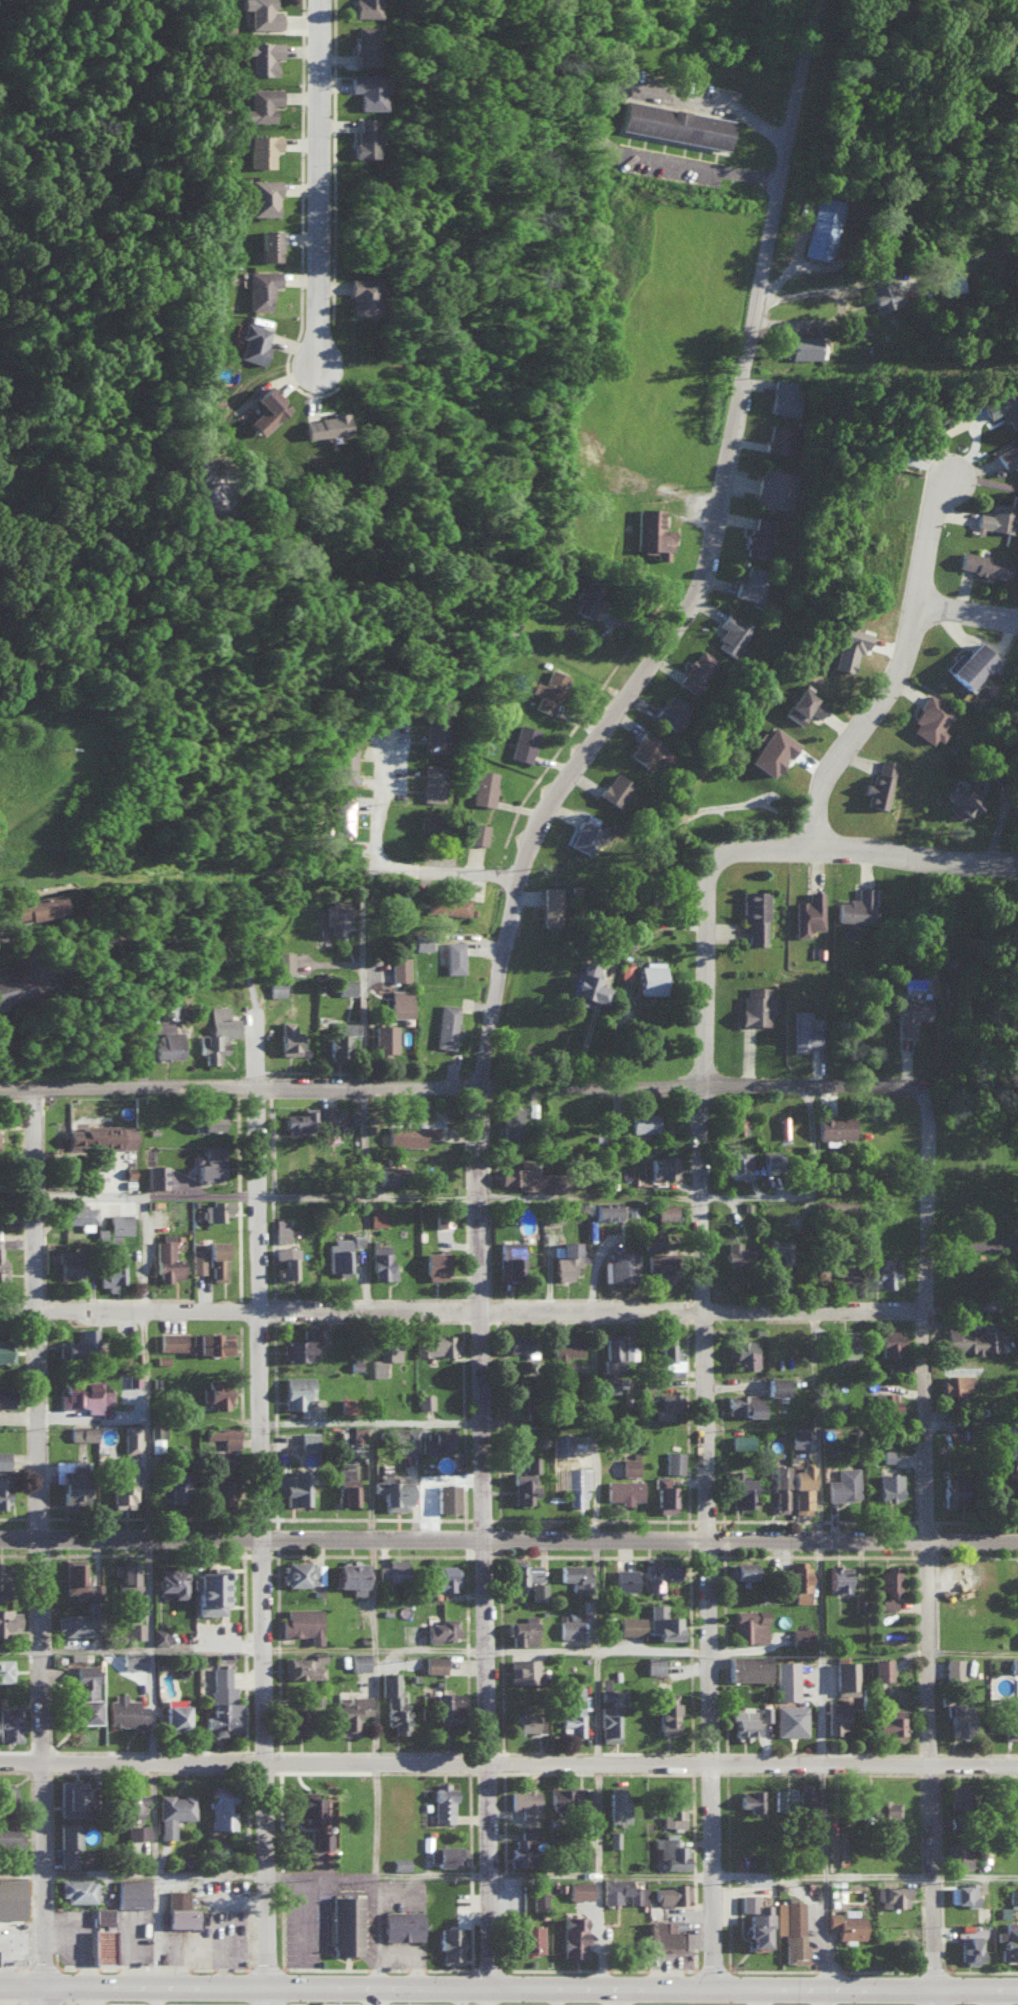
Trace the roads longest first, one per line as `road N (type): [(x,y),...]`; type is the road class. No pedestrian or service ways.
road 1 (residential): [(726,1987),(709,1087),(716,887),(729,863)]
road 2 (residential): [(1017,1541),(0,1539)]
road 3 (residential): [(1017,1765),(0,1763)]
road 4 (residential): [(518,937),(528,886),(566,795),(692,630),(712,590),(823,0)]
road 5 (primary): [(44,1985),(1017,1988)]
road 6 (residential): [(48,1311),(934,1307)]
road 7 (residential): [(928,1088),(44,1085)]
road 8 (residential): [(494,1652),(488,1086),(518,937)]
road 9 (residential): [(44,1985),(48,1311)]
road 10 (residential): [(274,1648),(267,1086),(256,1010)]
road 11 (residential): [(943,2004),(936,1421)]
road 12 (residential): [(826,858),(835,787),(915,667),(944,512),(962,484)]
road 13 (residential): [(278,2004),(274,1648)]
road 14 (residential): [(330,0),(327,350)]
road 15 (residential): [(500,1986),(494,1652)]
road 16 (residential): [(729,863),(826,858),(1017,877)]
road 17 (residential): [(48,1311),(44,1085)]
road 18 (residential): [(934,1307),(938,1119),(928,1088)]
road 19 (residential): [(372,865),(528,886)]
road 20 (residential): [(372,865),(387,736)]

